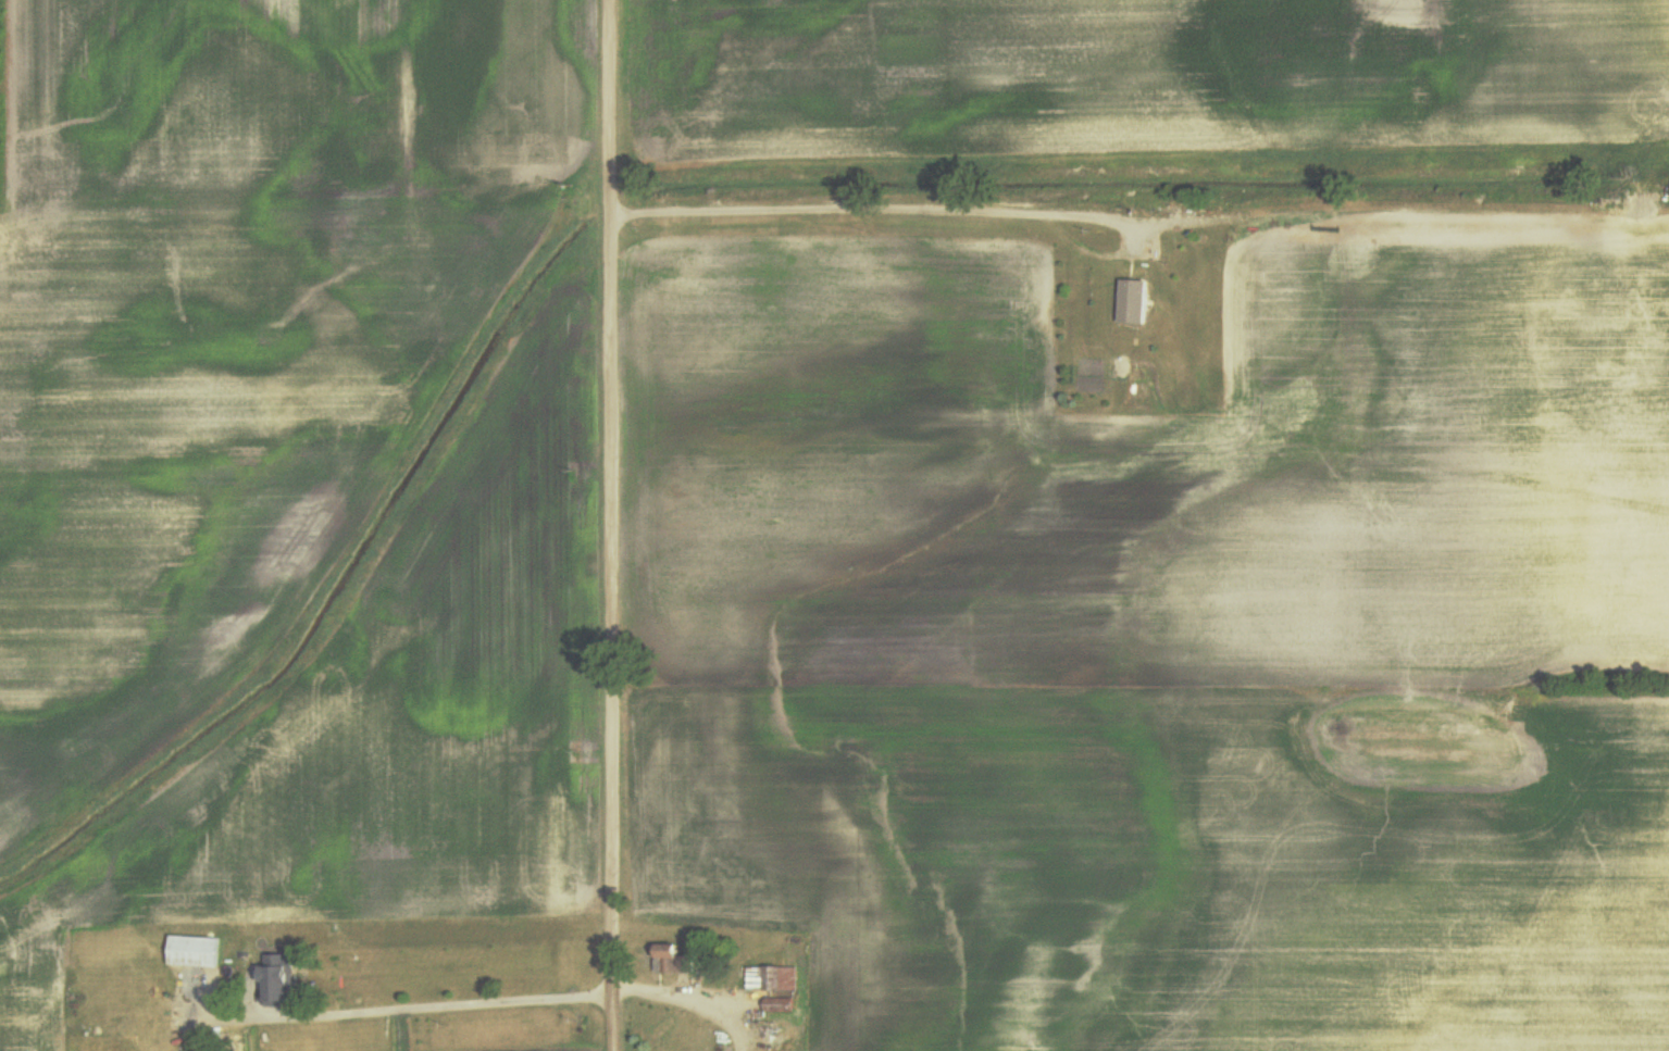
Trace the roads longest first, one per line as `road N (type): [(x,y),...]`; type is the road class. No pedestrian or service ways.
road 1 (residential): [(617,1050),(611,0)]
road 2 (residential): [(1627,238),(1614,200),(1597,187),(1548,178),(612,180)]

